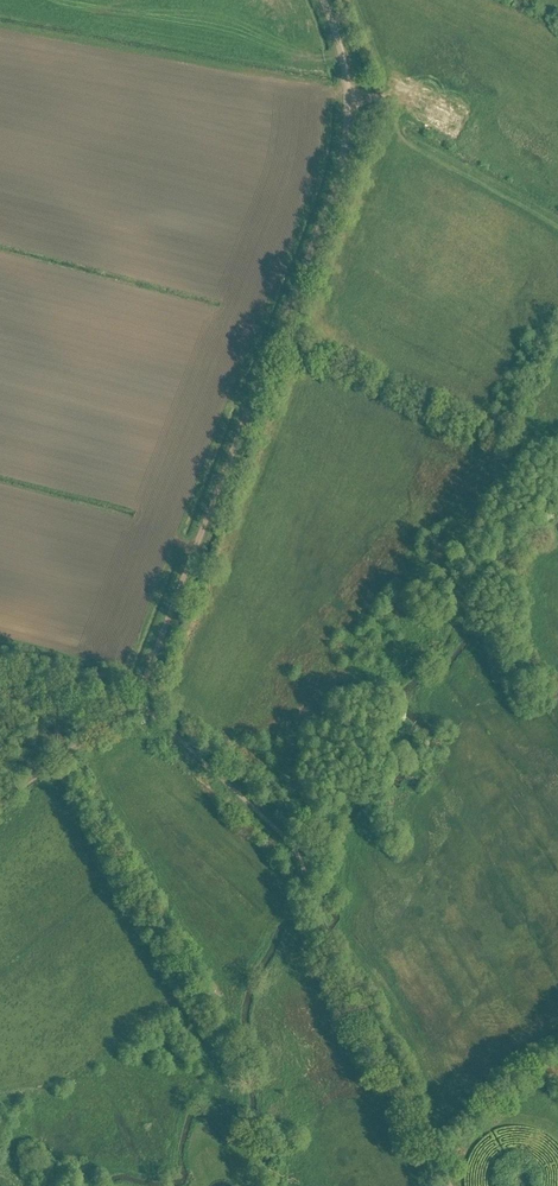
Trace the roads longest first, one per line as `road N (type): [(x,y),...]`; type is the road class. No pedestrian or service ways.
road 1 (unclassified): [(137,699),(337,180),(348,97),(324,0)]
road 2 (track): [(137,699),(0,802)]

